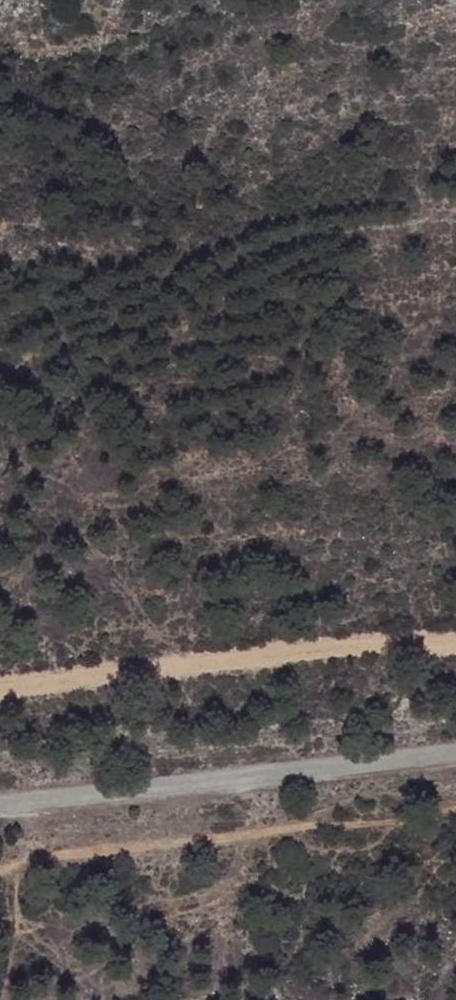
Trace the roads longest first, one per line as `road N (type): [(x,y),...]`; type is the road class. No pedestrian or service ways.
road 1 (unclassified): [(0,807),(455,753)]
road 2 (track): [(455,805),(0,859)]
road 3 (track): [(0,685),(455,642)]

